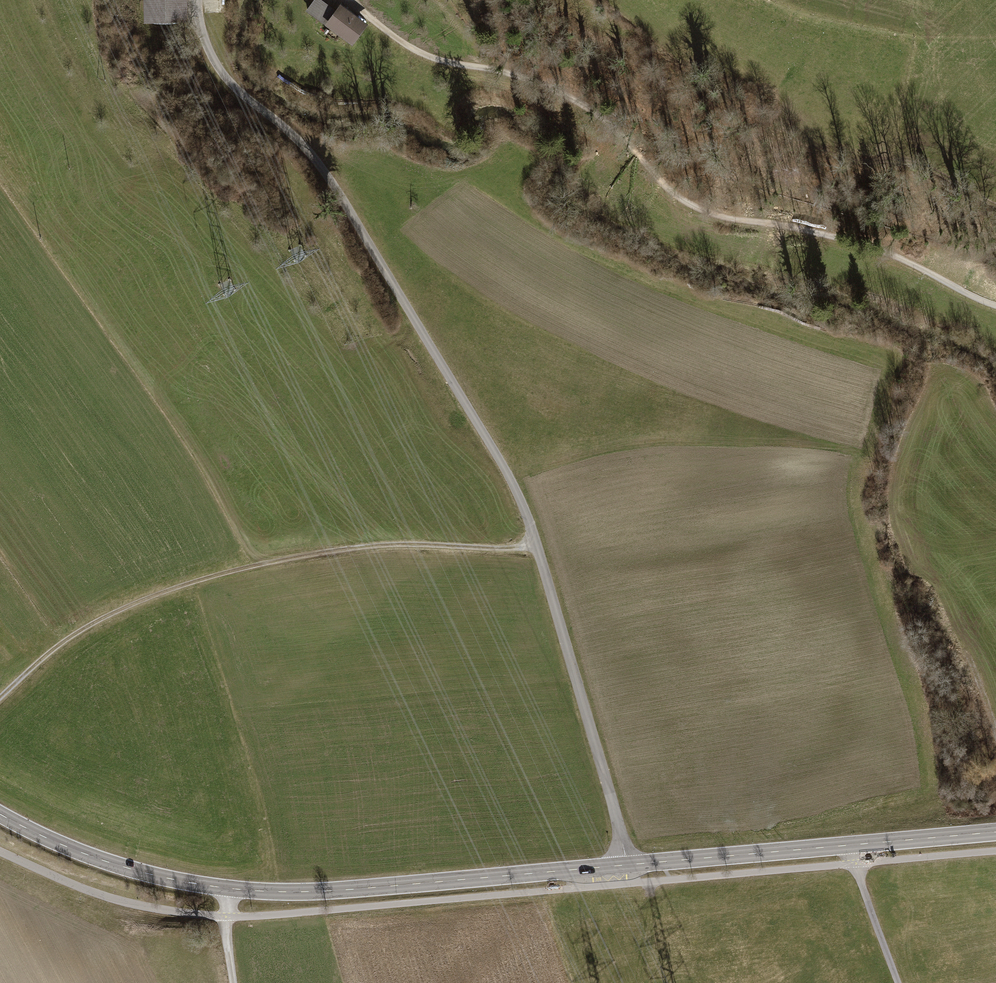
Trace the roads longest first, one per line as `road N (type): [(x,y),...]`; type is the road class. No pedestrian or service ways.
road 1 (unclassified): [(626,865),(511,478),(324,171),(217,65),(197,0)]
road 2 (track): [(995,306),(861,246),(693,208),(587,106),(519,76),(426,55),(345,0)]
road 3 (secondary): [(0,814),(110,863),(229,889),(312,892),(626,865)]
road 4 (track): [(0,696),(97,622),(214,576),(341,552),(536,546)]
road 5 (secondary): [(626,865),(851,845)]
road 6 (unclassified): [(851,845),(898,982)]
road 7 (secondary): [(851,845),(995,832)]

